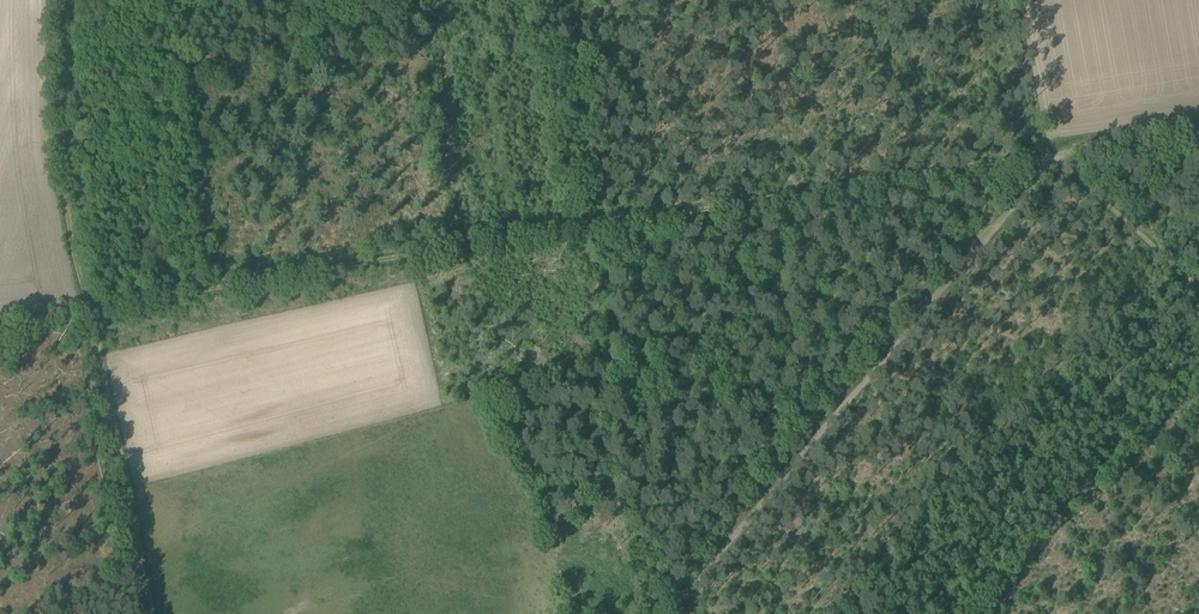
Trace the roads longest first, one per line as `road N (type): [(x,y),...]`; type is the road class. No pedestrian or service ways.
road 1 (track): [(1042,157),(90,313)]
road 2 (track): [(655,613),(1035,180),(1042,157)]
road 3 (track): [(90,313),(47,133),(46,0)]
road 4 (track): [(146,613),(90,313)]
road 5 (track): [(1198,285),(1061,154)]
road 6 (track): [(1198,133),(1061,154)]

